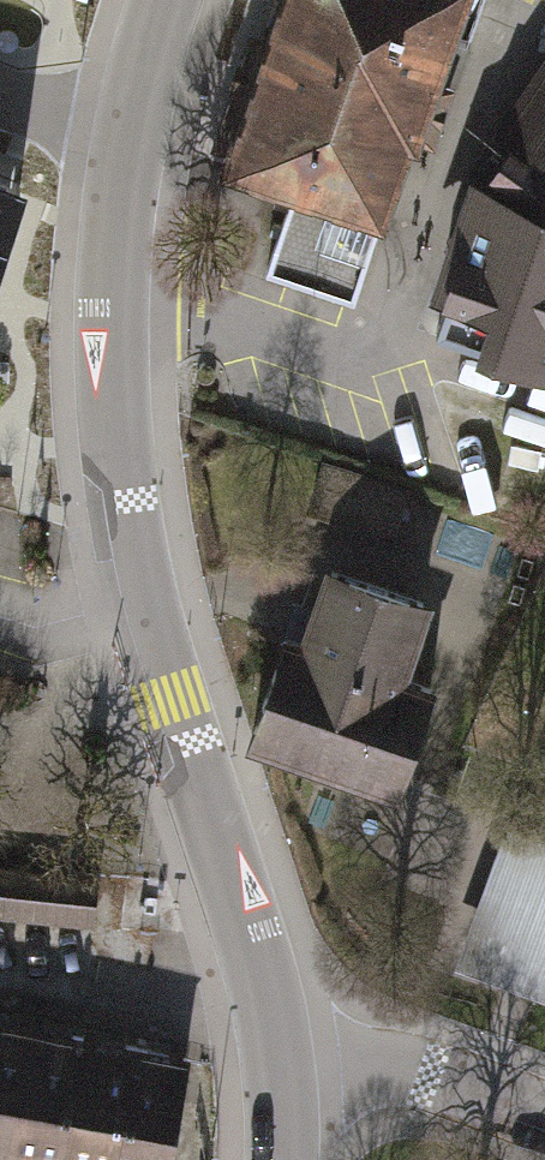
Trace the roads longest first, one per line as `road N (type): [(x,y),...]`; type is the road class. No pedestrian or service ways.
road 1 (tertiary): [(278,1040),(142,601),(119,481),(113,308),(129,131)]
road 2 (residential): [(278,1040),(544,1133)]
road 3 (residential): [(129,131),(0,88)]
road 4 (tertiary): [(129,131),(162,0)]
road 5 (tertiary): [(276,1159),(278,1040)]

